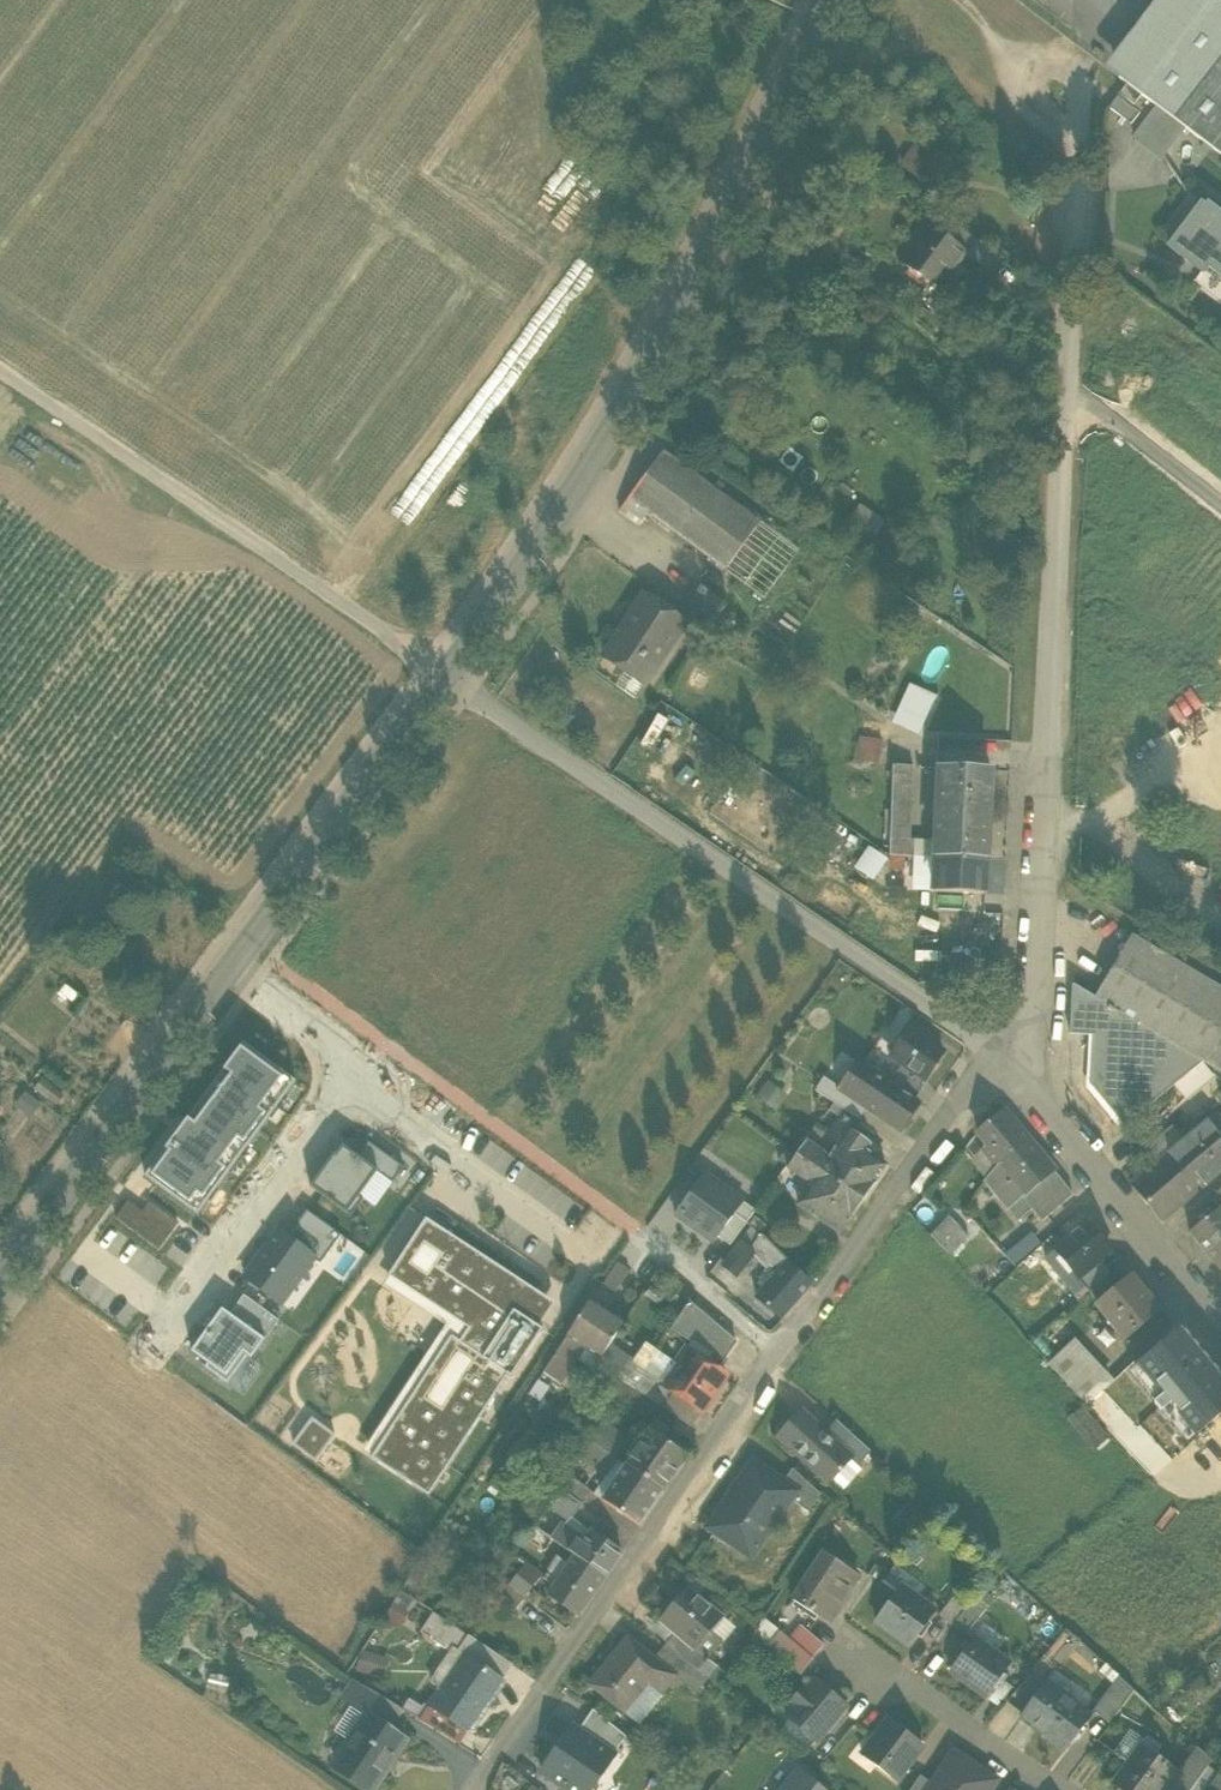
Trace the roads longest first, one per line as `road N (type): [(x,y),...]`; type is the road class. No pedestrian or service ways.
road 1 (residential): [(1011,1060),(1033,1021),(1081,64)]
road 2 (secondary): [(830,0),(672,331),(451,681)]
road 3 (residential): [(1011,1060),(451,681)]
road 4 (unclassified): [(451,681),(0,375)]
road 5 (residential): [(471,1789),(779,1355)]
road 6 (residential): [(233,968),(314,1027),(345,1079),(153,1349)]
road 7 (secondary): [(233,968),(0,1285)]
road 8 (residential): [(779,1355),(976,1087),(1011,1060)]
road 9 (secondary): [(451,681),(233,968)]
road 10 (residential): [(1220,1325),(1059,1135),(1011,1060)]
road 11 (residential): [(1061,1789),(852,1648)]
road 12 (residential): [(640,1233),(779,1355)]

